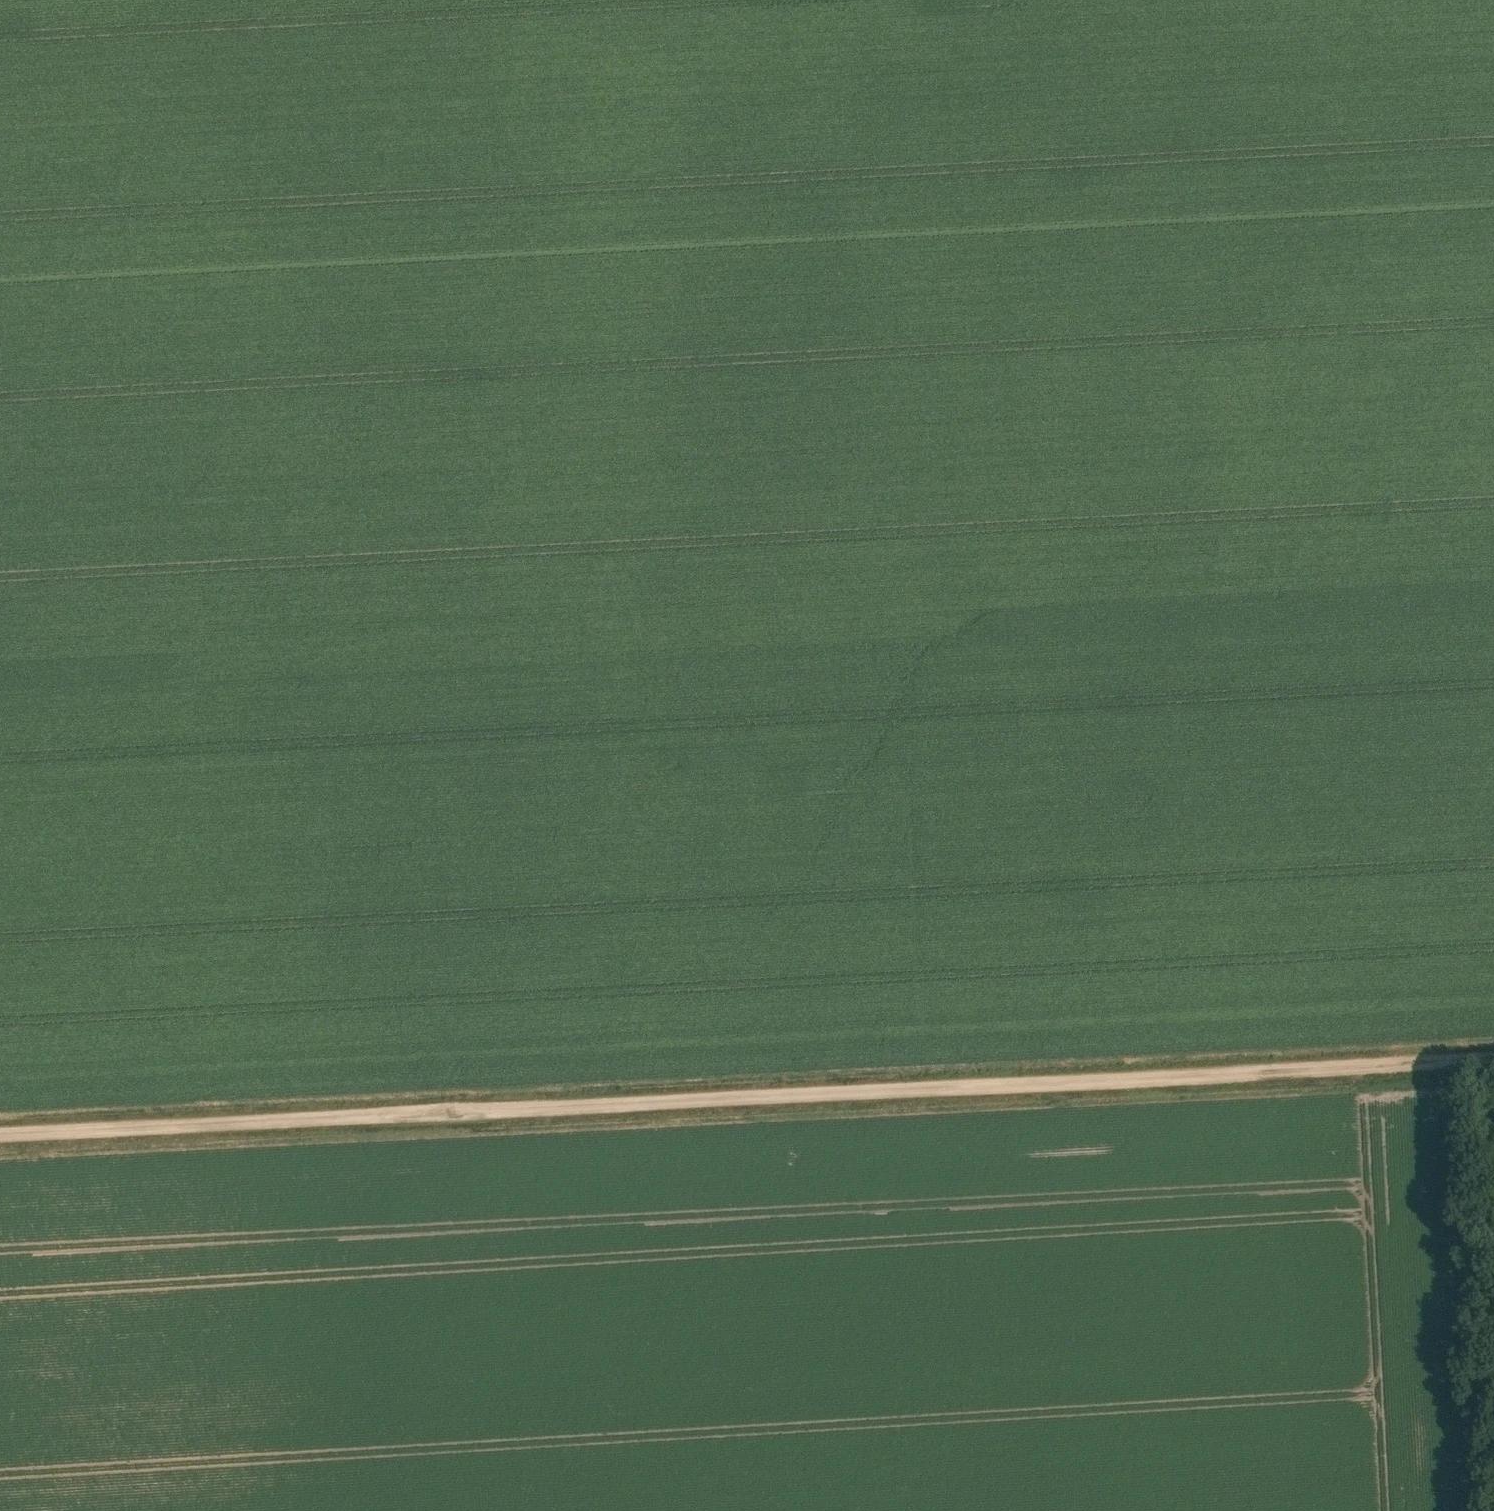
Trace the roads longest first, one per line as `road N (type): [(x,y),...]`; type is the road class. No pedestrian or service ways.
road 1 (track): [(1493,1060),(0,1133)]

